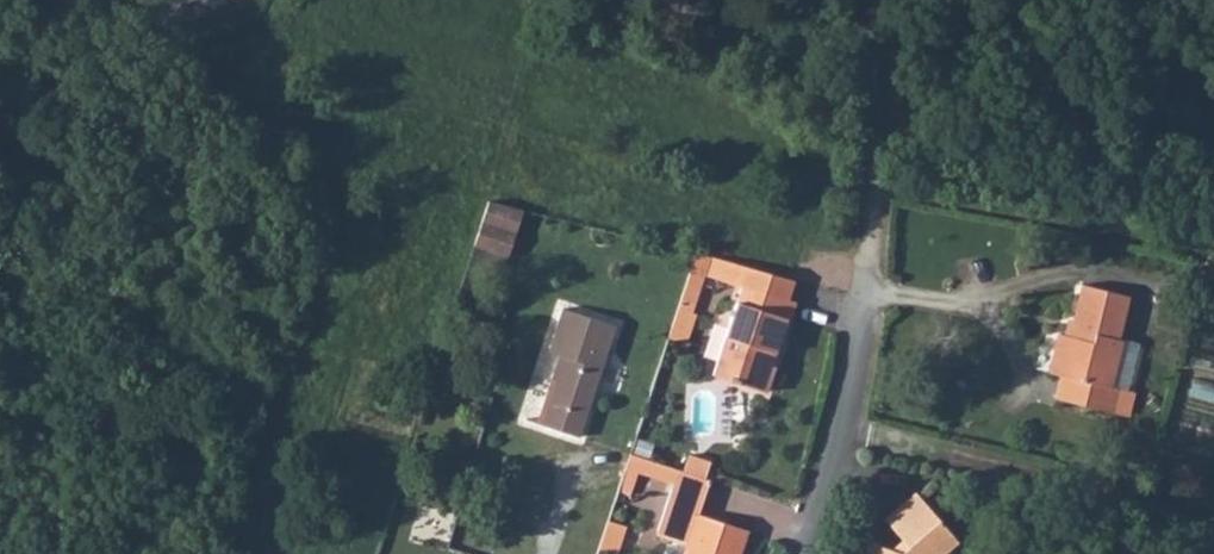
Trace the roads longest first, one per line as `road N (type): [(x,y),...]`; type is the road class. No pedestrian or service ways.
road 1 (residential): [(801,553),(864,330),(872,192),(861,0)]

